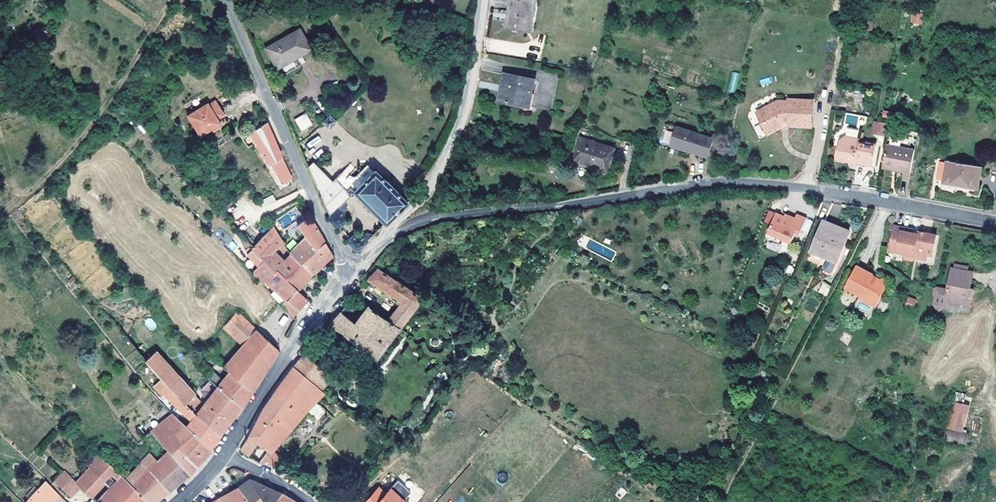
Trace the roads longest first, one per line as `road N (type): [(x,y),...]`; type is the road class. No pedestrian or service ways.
road 1 (residential): [(386,240),(438,221),(712,184),(995,223)]
road 2 (track): [(0,211),(105,116),(173,0)]
road 3 (residential): [(236,28),(355,274)]
road 4 (residential): [(386,240),(435,181),(465,117),(484,0)]
road 5 (residential): [(227,453),(296,342),(355,274)]

